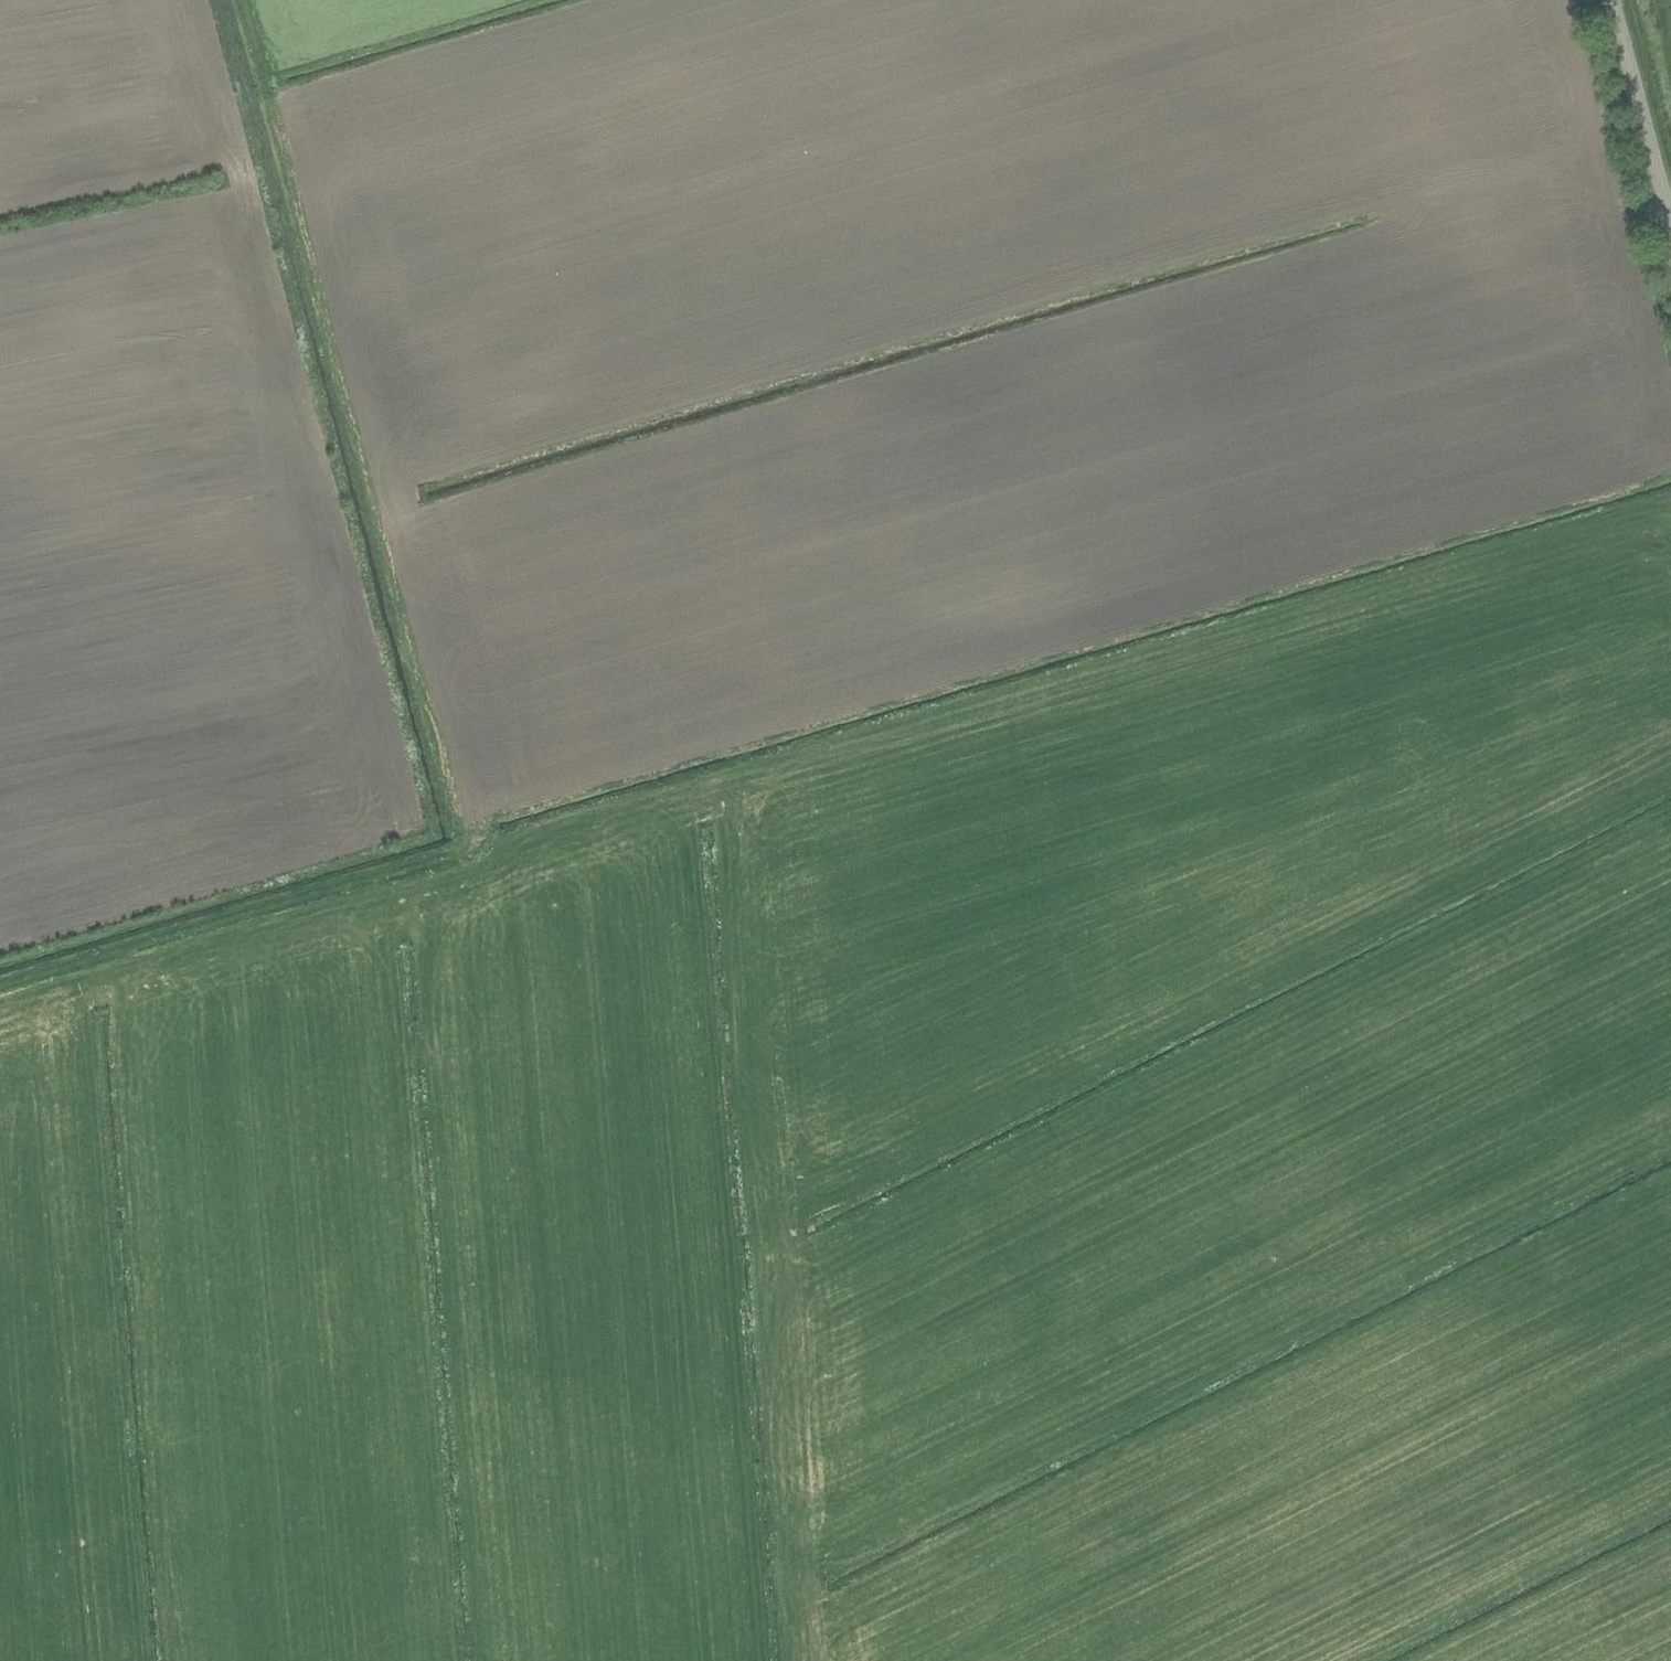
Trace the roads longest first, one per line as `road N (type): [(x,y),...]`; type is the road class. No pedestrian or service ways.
road 1 (unclassified): [(1670,227),(1611,0)]

